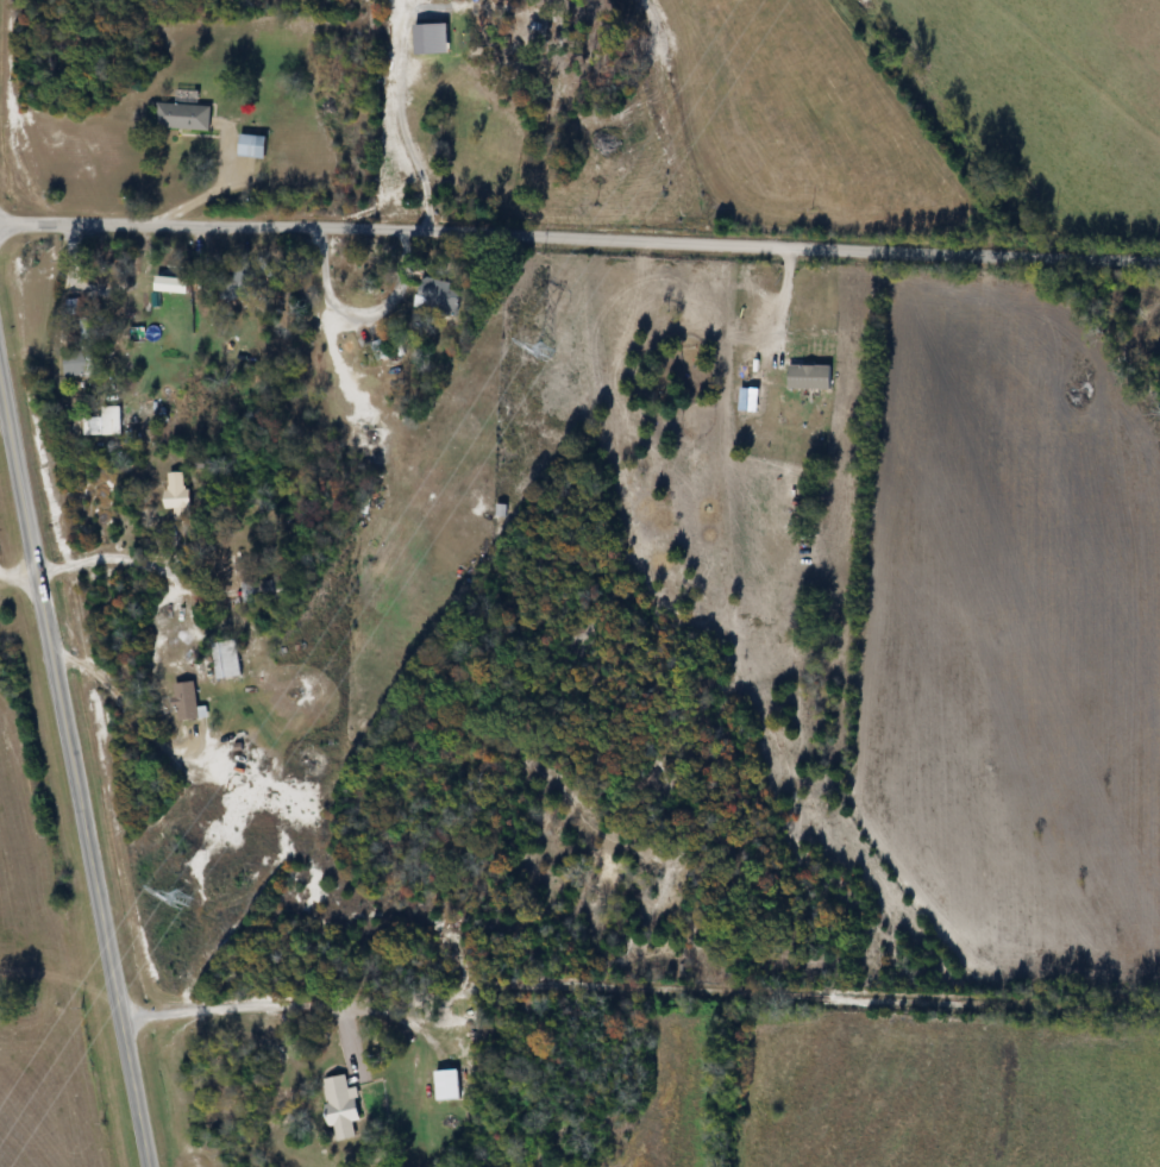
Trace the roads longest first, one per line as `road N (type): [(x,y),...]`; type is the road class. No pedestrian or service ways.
road 1 (residential): [(1159,261),(350,227),(0,224)]
road 2 (secondary): [(0,372),(151,1166)]

